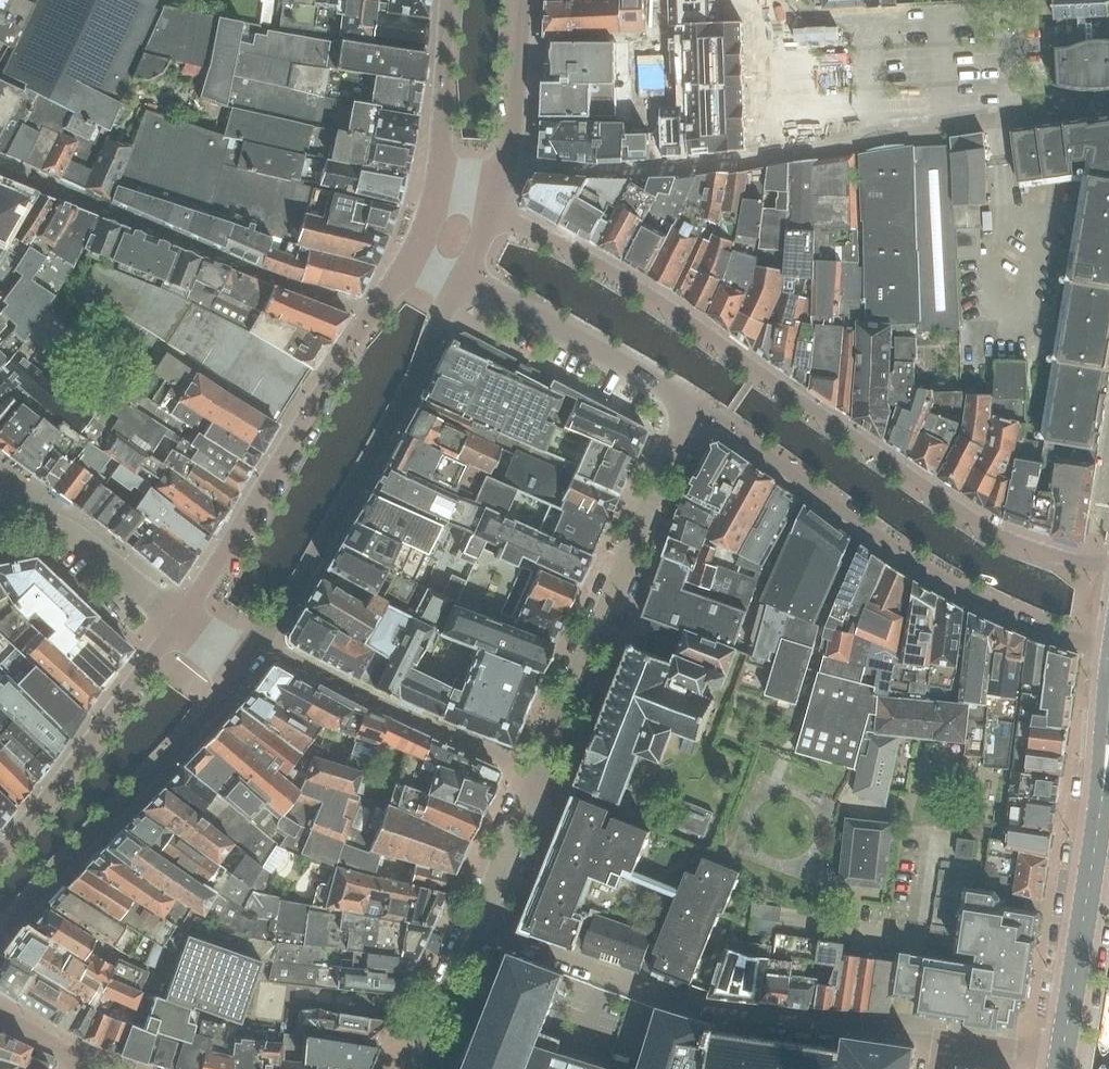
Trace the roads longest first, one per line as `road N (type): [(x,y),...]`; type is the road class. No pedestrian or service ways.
road 1 (unclassified): [(1108,568),(993,531),(664,307),(559,242),(493,214)]
road 2 (unclassified): [(692,404),(962,590),(1108,648)]
road 3 (residential): [(945,1039),(715,1011),(477,928)]
road 4 (unclassified): [(263,640),(413,382),(463,275)]
road 5 (residential): [(0,165),(372,316)]
road 6 (unclassified): [(540,774),(692,404)]
road 7 (residential): [(372,316),(181,623)]
road 8 (unclassified): [(0,935),(242,668)]
road 9 (unclassified): [(760,158),(1108,103)]
road 10 (unclassified): [(540,774),(377,702),(263,640)]
road 11 (residential): [(181,623),(0,855)]
road 12 (unclassified): [(692,404),(463,275)]
road 13 (secondary): [(1062,1054),(1097,832)]
road 14 (unclassified): [(493,214),(514,104),(522,0)]
road 15 (residential): [(181,623),(73,532),(20,516)]
road 16 (unclassified): [(449,0),(440,192)]
road 17 (secondary): [(1108,648),(1097,832)]
road 18 (unclassified): [(477,928),(540,774)]
road 19 (unclassified): [(418,1068),(477,928)]

